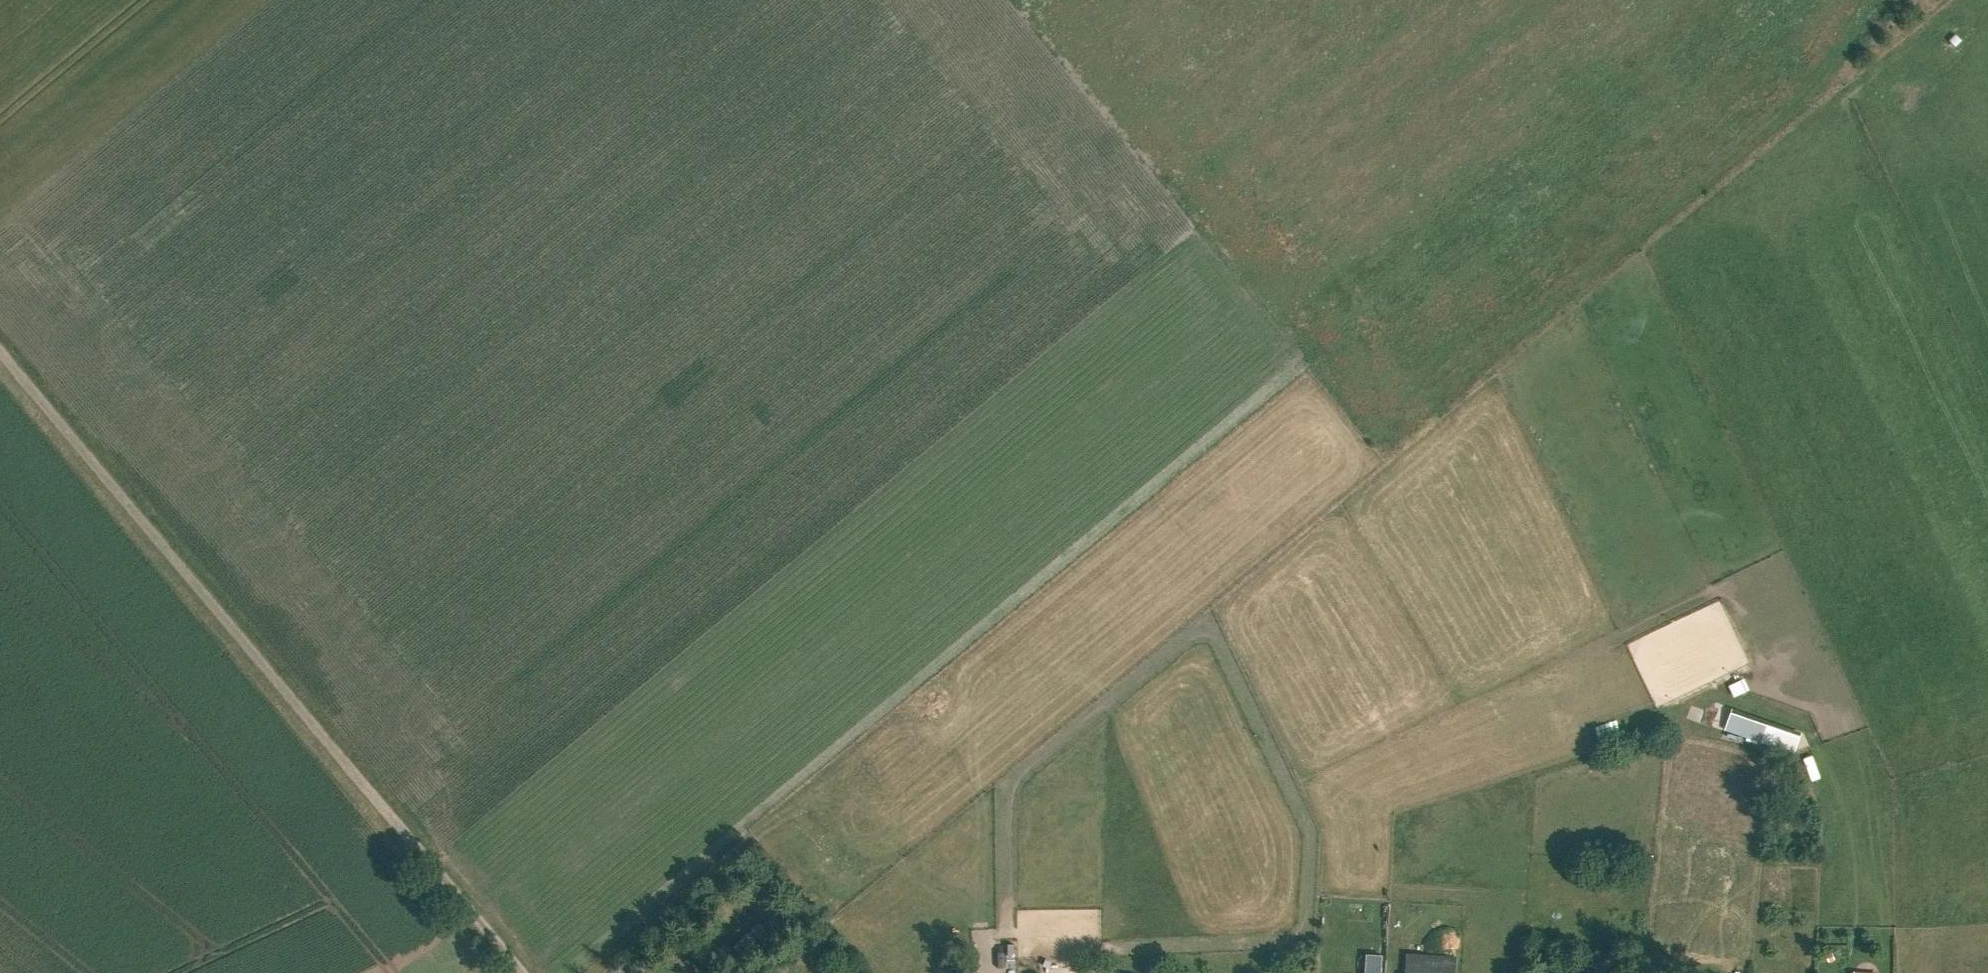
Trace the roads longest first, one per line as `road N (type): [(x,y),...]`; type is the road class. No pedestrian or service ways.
road 1 (track): [(1008,940),(1010,781),(1206,625),(1314,831),(1299,931),(1099,944),(1022,932)]
road 2 (unclassified): [(523,972),(0,352)]

